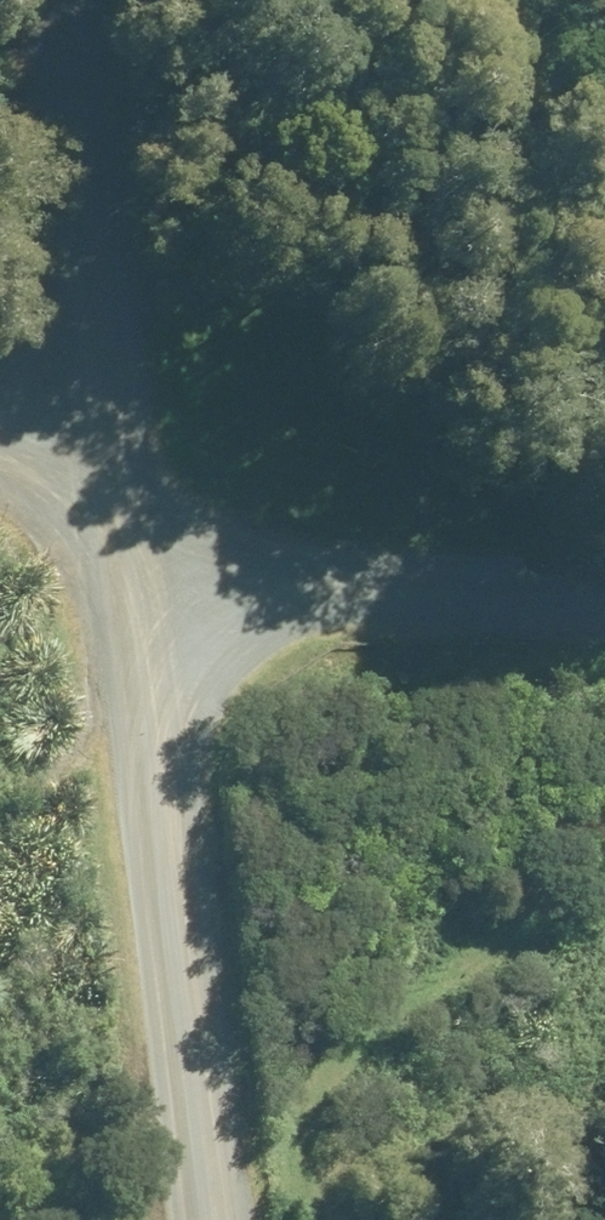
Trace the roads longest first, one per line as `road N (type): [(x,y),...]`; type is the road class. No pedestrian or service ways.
road 1 (tertiary): [(113,528),(200,1219)]
road 2 (tertiary): [(55,0),(113,528)]
road 3 (unclassified): [(113,528),(440,648),(604,616)]
road 4 (unclassified): [(0,478),(113,528)]

